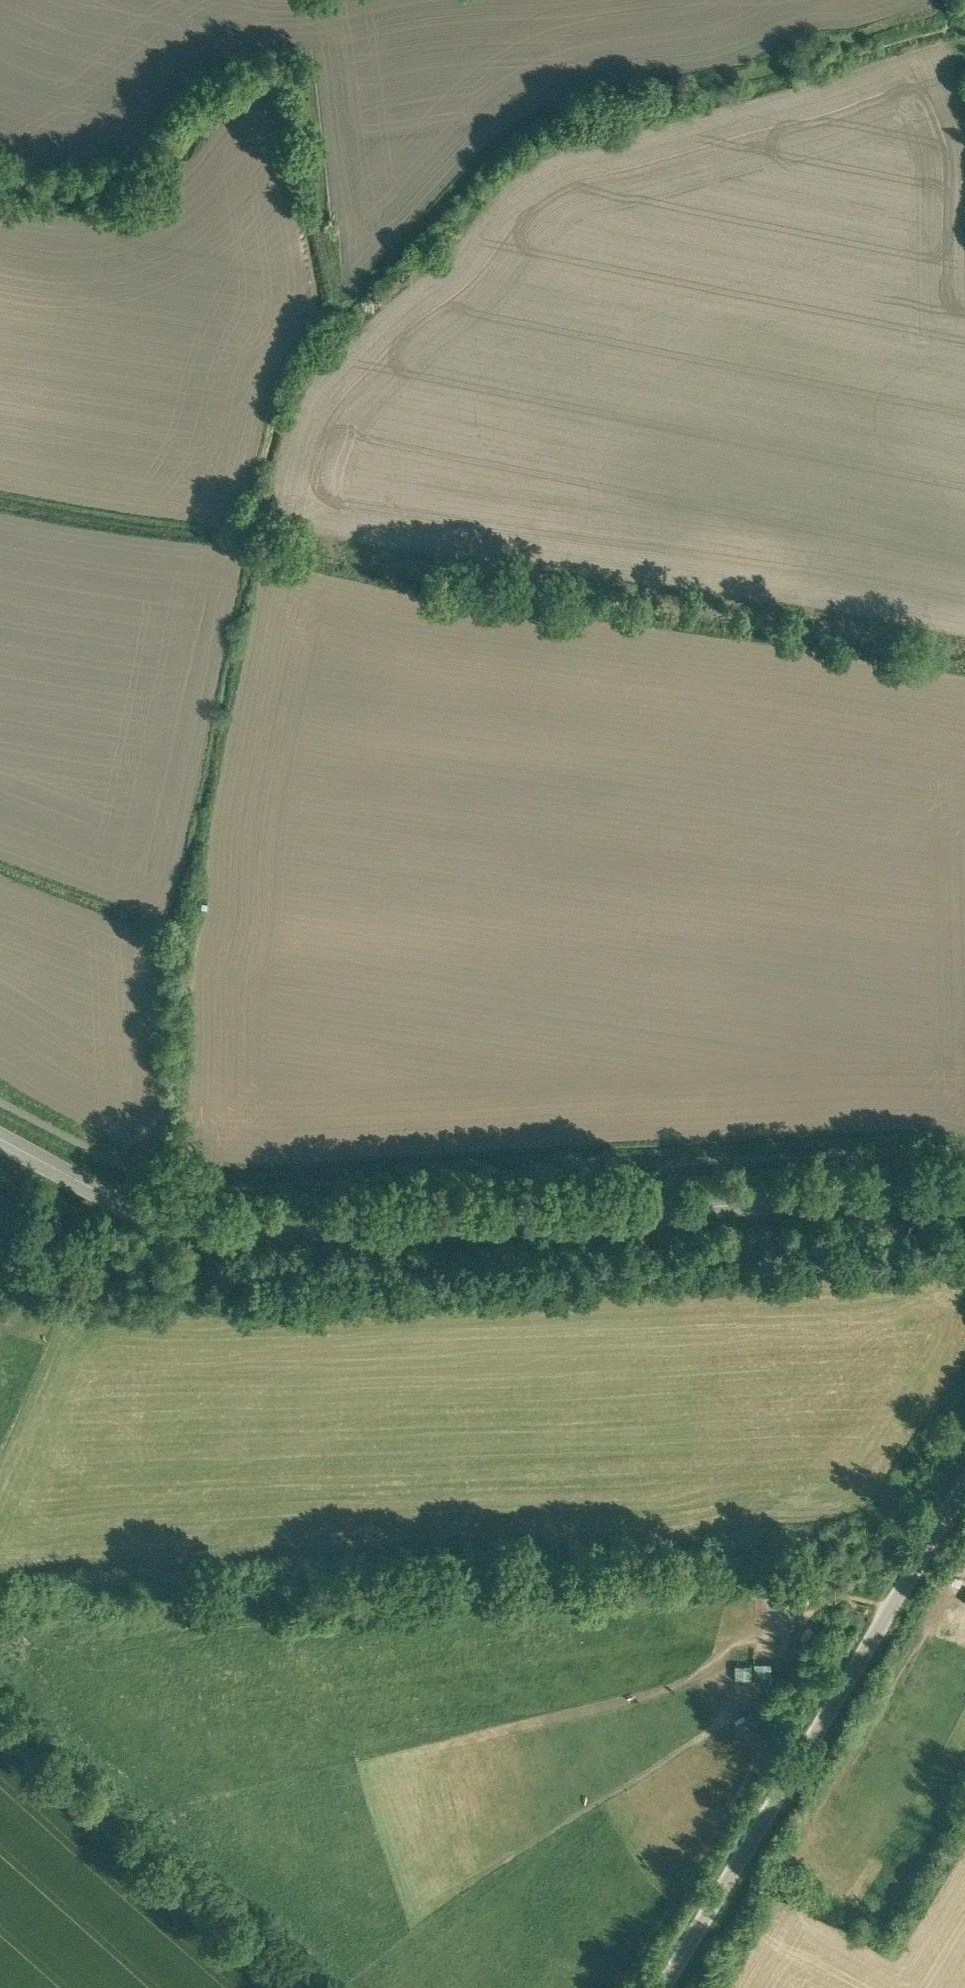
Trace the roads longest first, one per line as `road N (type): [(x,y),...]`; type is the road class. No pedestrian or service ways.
road 1 (secondary): [(964,1188),(207,1229),(131,1207),(0,1138)]
road 2 (unclassified): [(663,1987),(964,1486)]

